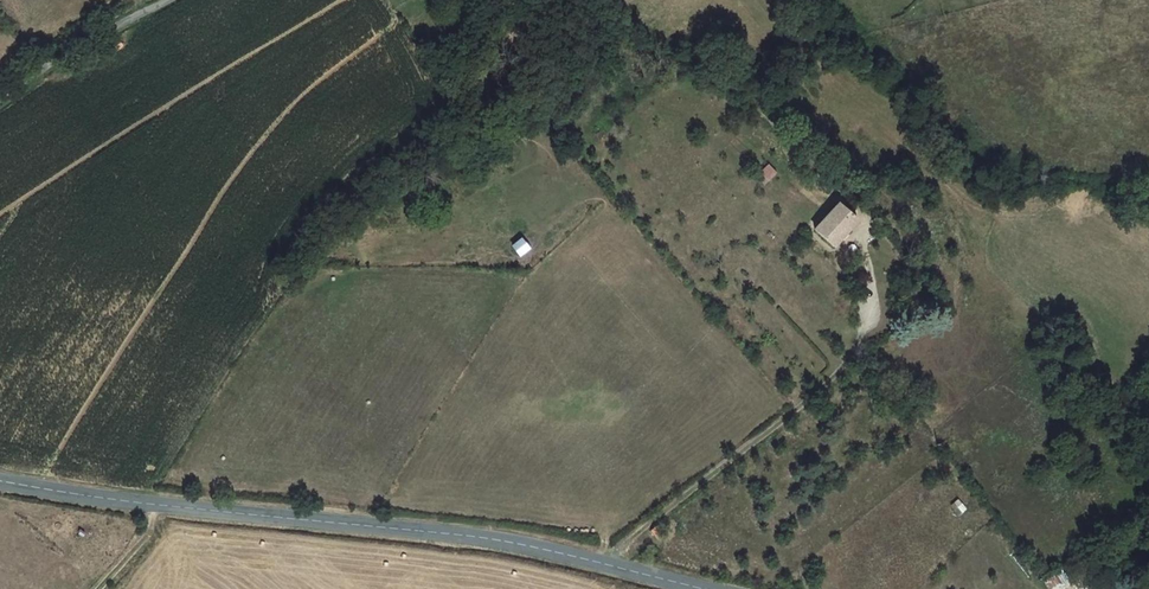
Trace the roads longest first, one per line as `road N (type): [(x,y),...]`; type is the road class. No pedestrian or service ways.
road 1 (tertiary): [(0,484),(516,547),(695,588)]
road 2 (unclassified): [(174,0),(0,99)]

